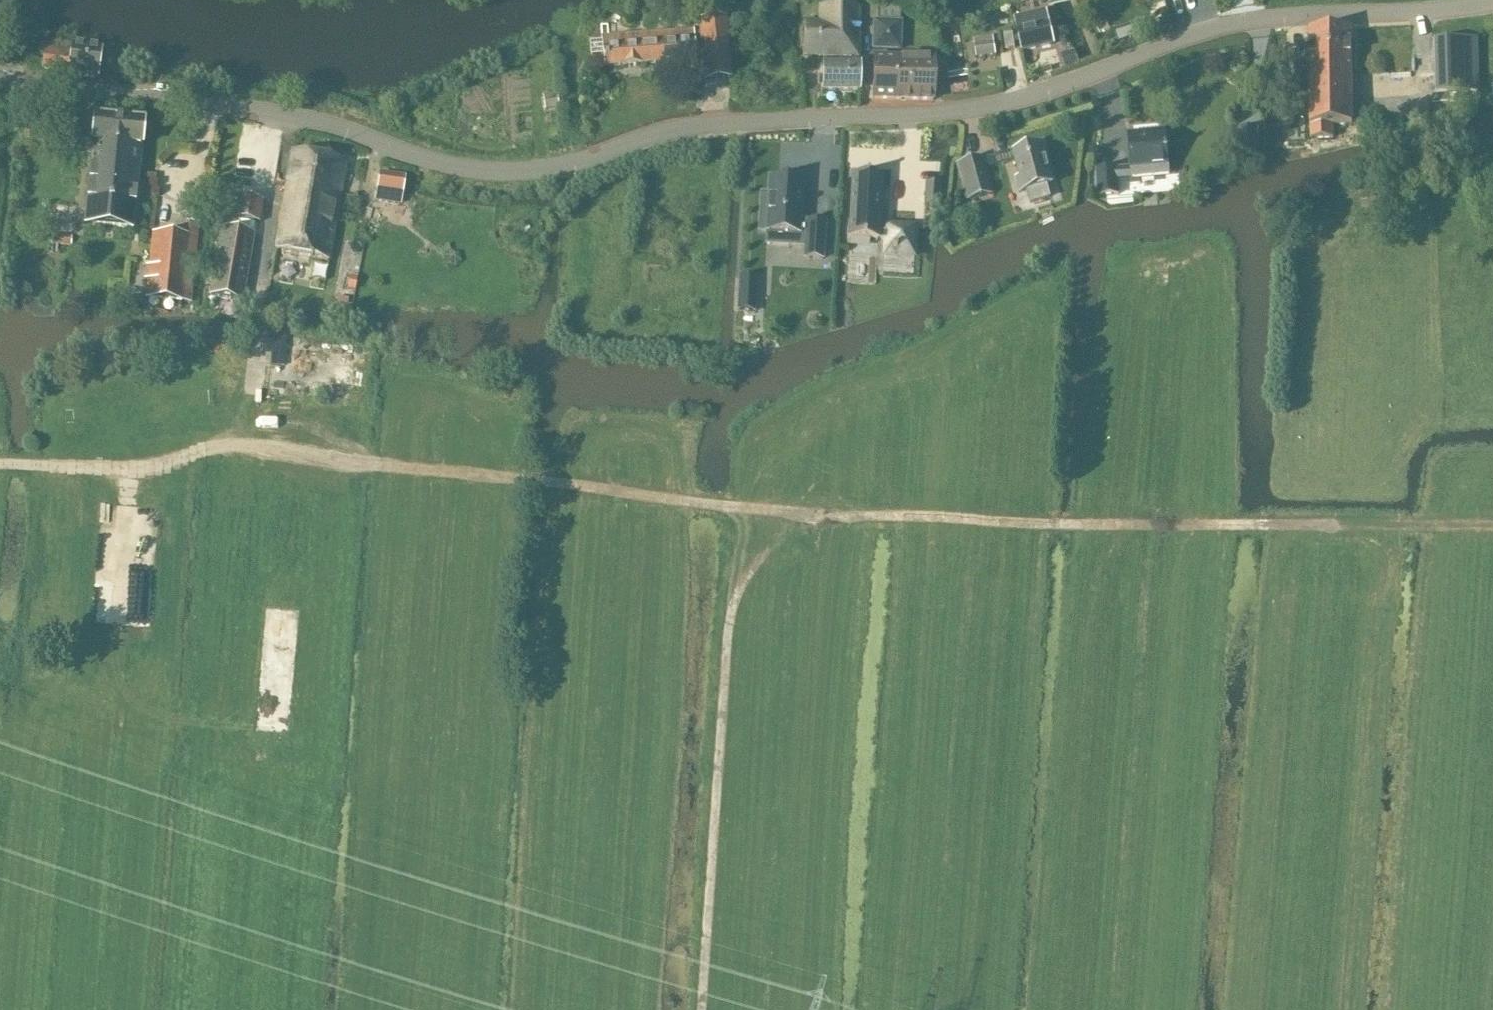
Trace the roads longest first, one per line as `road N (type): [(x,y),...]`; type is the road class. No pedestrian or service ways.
road 1 (tertiary): [(0,75),(295,117),(454,166),(509,170),(570,163),(705,124),(966,110),(1067,85),(1232,24),(1492,0)]
road 2 (track): [(1492,527),(1044,526),(821,513),(210,451),(0,465)]
road 3 (track): [(546,755),(0,733)]
road 4 (track): [(821,513),(767,539),(737,584),(705,1009)]
road 5 (track): [(265,284),(251,402),(210,451)]

